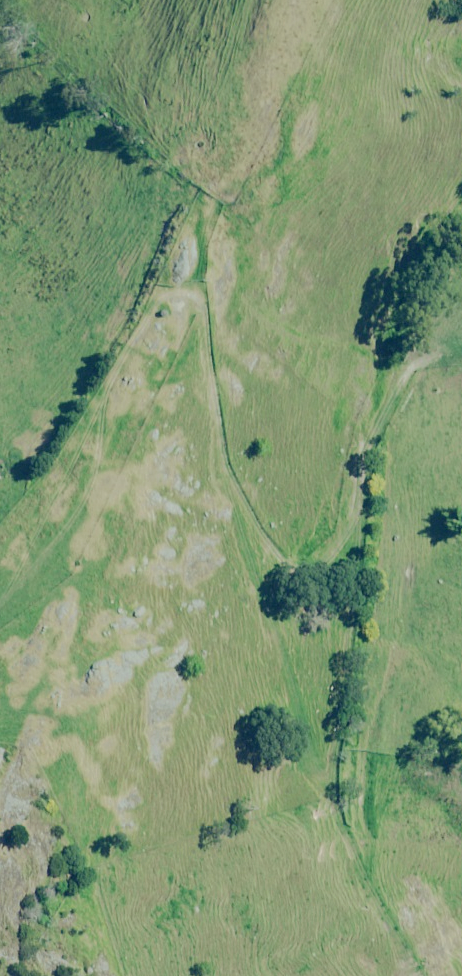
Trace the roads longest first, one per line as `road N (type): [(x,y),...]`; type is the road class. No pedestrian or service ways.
road 1 (track): [(0,647),(104,444),(170,362),(197,345),(214,367),(214,411),(285,542),(340,559),(367,537),(444,361),(461,349)]

